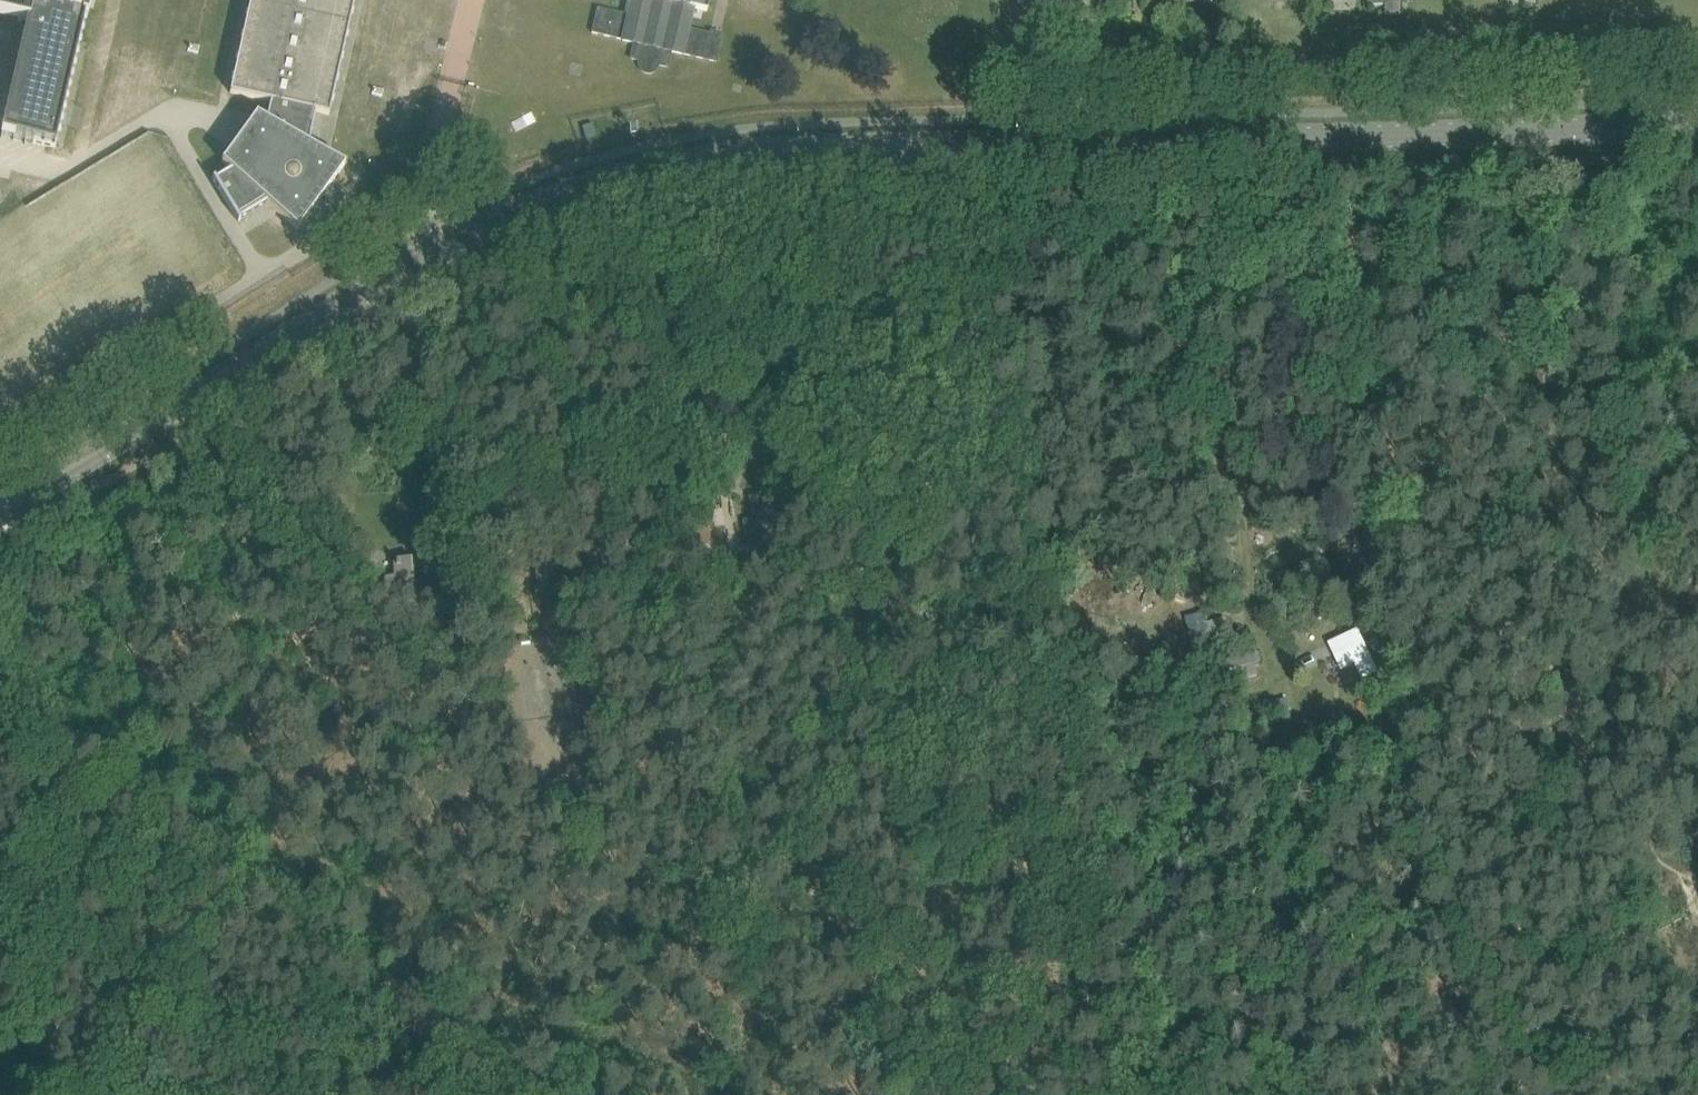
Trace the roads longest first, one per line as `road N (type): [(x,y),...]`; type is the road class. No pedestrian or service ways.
road 1 (tertiary): [(0,502),(528,207),(633,167),(718,151),(1697,123)]
road 2 (track): [(563,1094),(50,702),(0,614)]

